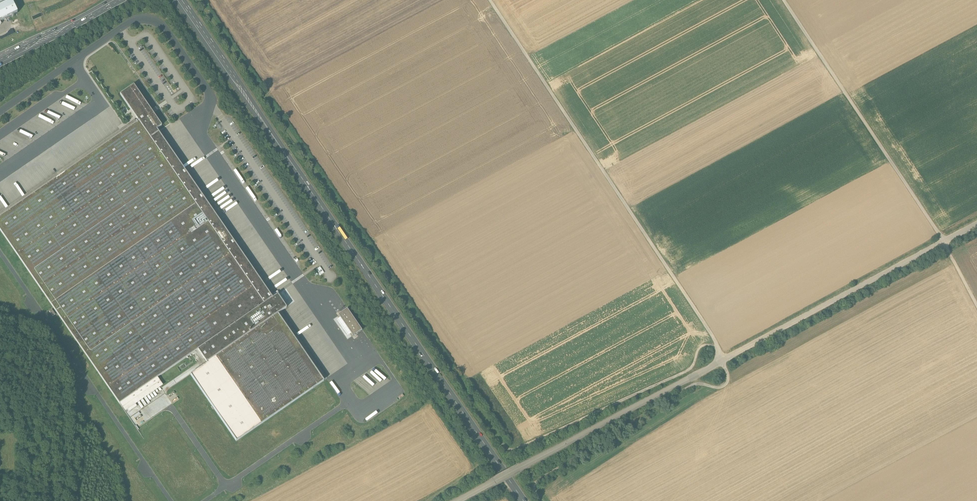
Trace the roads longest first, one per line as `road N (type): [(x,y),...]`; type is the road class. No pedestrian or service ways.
road 1 (track): [(720,353),(707,351),(632,398),(510,454),(196,0)]
road 2 (track): [(490,0),(710,332),(726,376),(694,383),(533,477),(541,500)]
road 3 (primary): [(523,500),(179,0)]
road 4 (track): [(976,224),(459,500)]
road 5 (track): [(945,241),(785,0)]
road 6 (tertiary): [(115,0),(0,62)]

